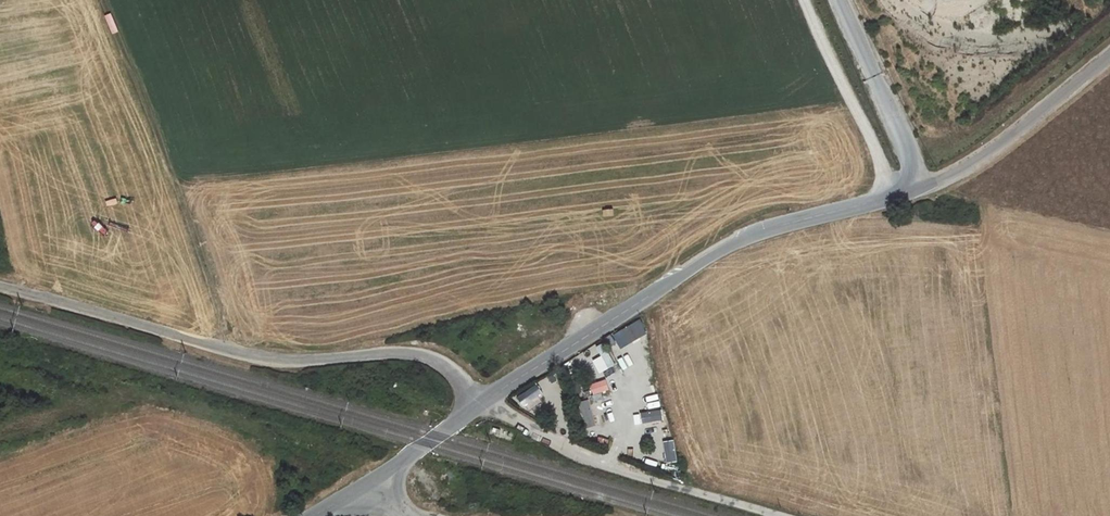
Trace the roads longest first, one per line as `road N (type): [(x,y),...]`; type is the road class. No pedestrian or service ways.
road 1 (unclassified): [(477,403),(460,377),(414,354),(256,361),(0,286)]
road 2 (unclassified): [(477,403),(708,255),(783,221),(924,186)]
road 3 (track): [(491,395),(562,443),(630,473),(779,515)]
road 4 (unclassified): [(1109,53),(1004,142),(924,186)]
road 5 (track): [(886,199),(877,151),(802,0)]
road 6 (unclassified): [(370,487),(477,403)]

